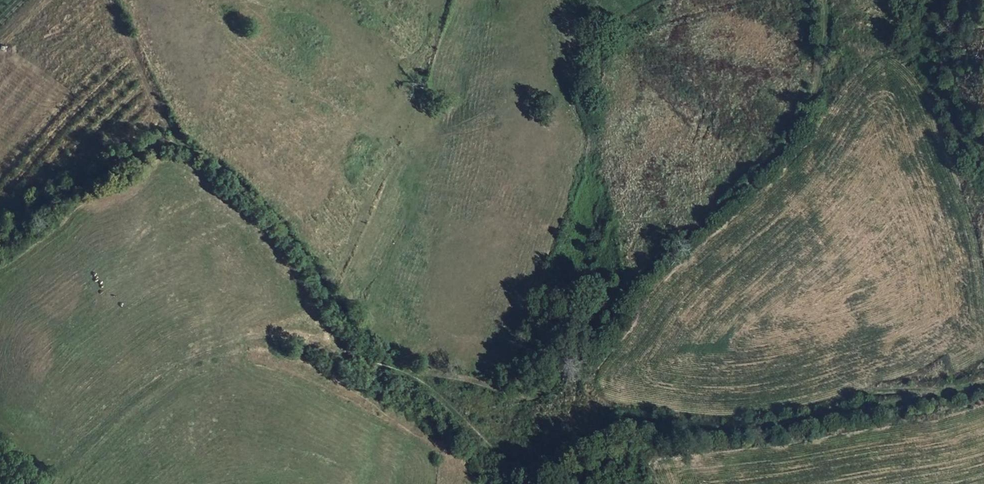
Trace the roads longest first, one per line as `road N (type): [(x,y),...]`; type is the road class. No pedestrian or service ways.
road 1 (track): [(820,0),(825,59),(817,96),(790,139),(627,293),(597,340),(539,395),(412,374),(519,466),(625,431),(739,427),(983,385)]
road 2 (track): [(412,374),(319,267),(171,132),(110,0)]

